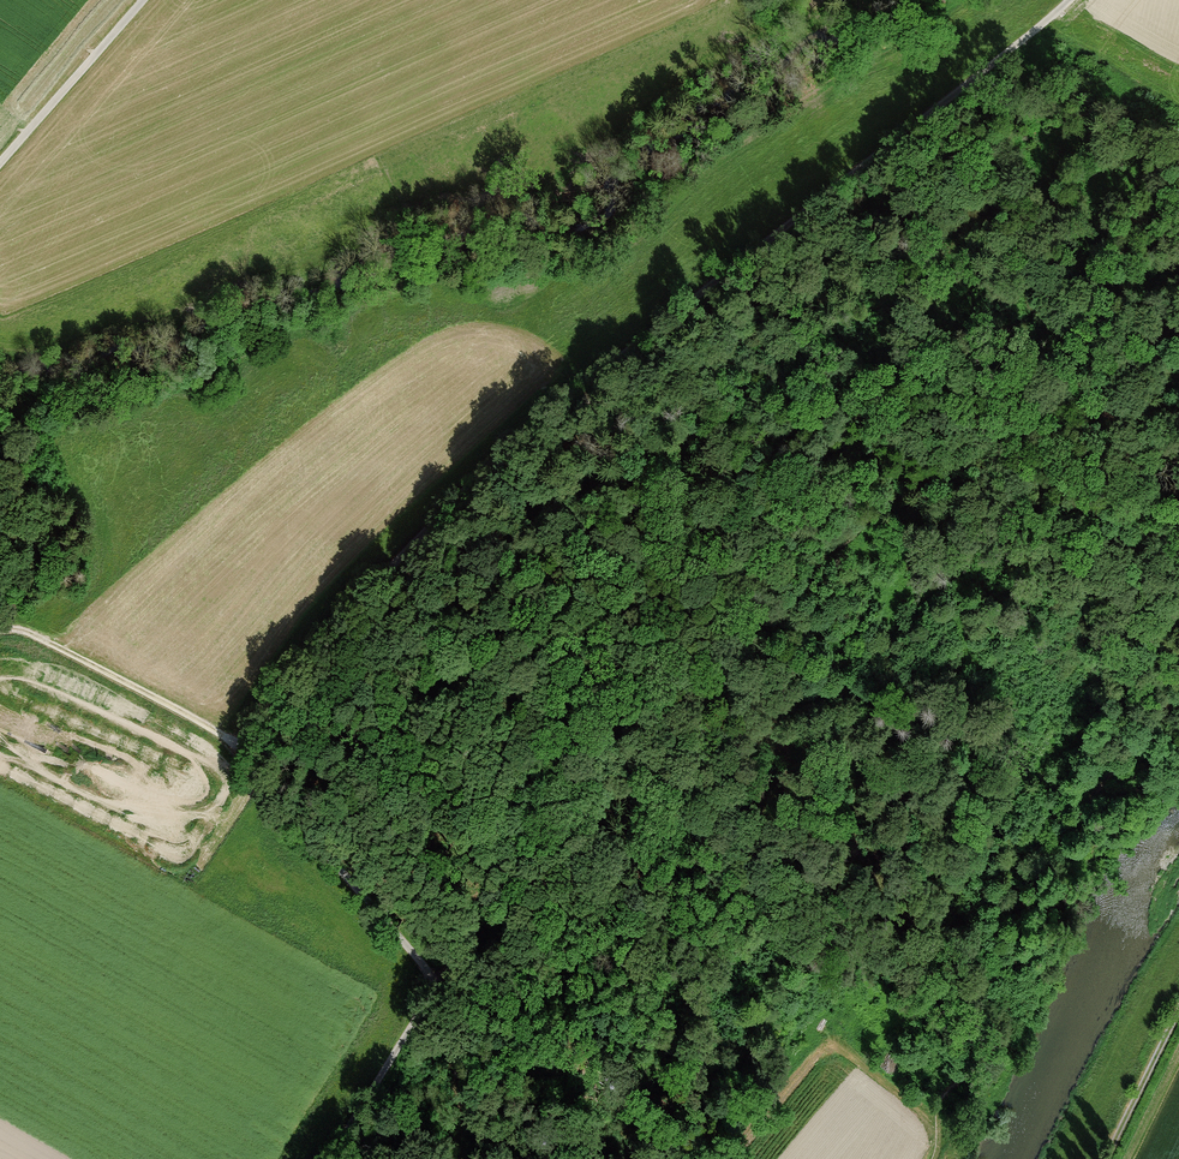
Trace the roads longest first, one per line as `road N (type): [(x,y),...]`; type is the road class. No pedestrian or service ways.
road 1 (track): [(334,1158),(448,986),(242,751),(335,618),(557,387),(831,168),(1032,34),(1061,0)]
road 2 (track): [(448,986),(890,498),(1178,322)]
road 3 (track): [(1178,709),(1129,758),(1042,875),(1022,920),(987,1076),(933,1158)]
road 4 (track): [(242,751),(28,630),(0,634)]
road 5 (unclassified): [(0,166),(144,0)]
road 6 (track): [(1178,1010),(1105,1158)]

